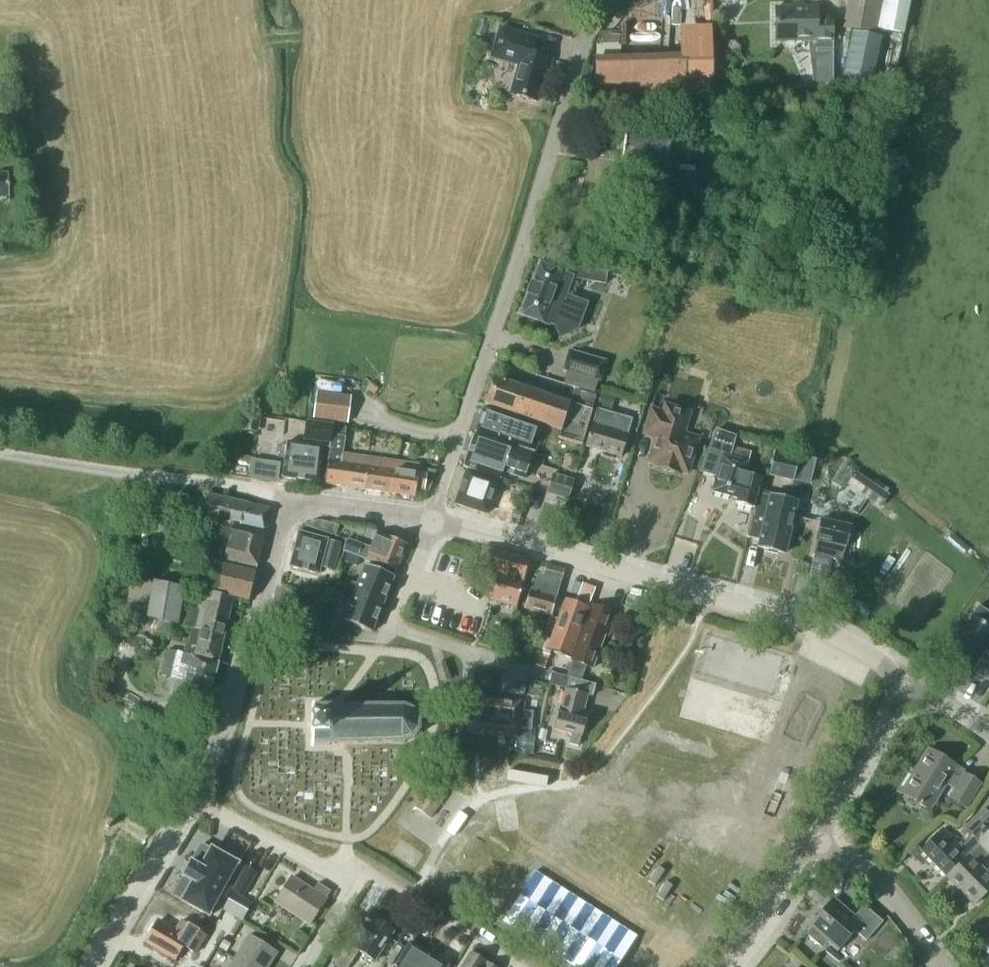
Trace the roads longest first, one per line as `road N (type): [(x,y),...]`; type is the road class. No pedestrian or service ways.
road 1 (residential): [(432,520),(575,67),(609,0)]
road 2 (unclassified): [(906,680),(807,624),(432,520)]
road 3 (unclassified): [(191,799),(229,718),(286,496)]
road 4 (unclassified): [(286,496),(0,454)]
road 5 (residential): [(432,520),(390,626),(527,670)]
road 6 (unclassified): [(86,966),(191,799)]
road 7 (residential): [(519,966),(373,875),(365,872),(355,885)]
road 8 (residential): [(355,885),(191,799)]
road 9 (residential): [(815,839),(906,680)]
road 10 (residential): [(942,966),(881,889),(815,839)]
road 11 (residential): [(721,966),(815,839)]
road 12 (unclassified): [(432,520),(286,496)]

